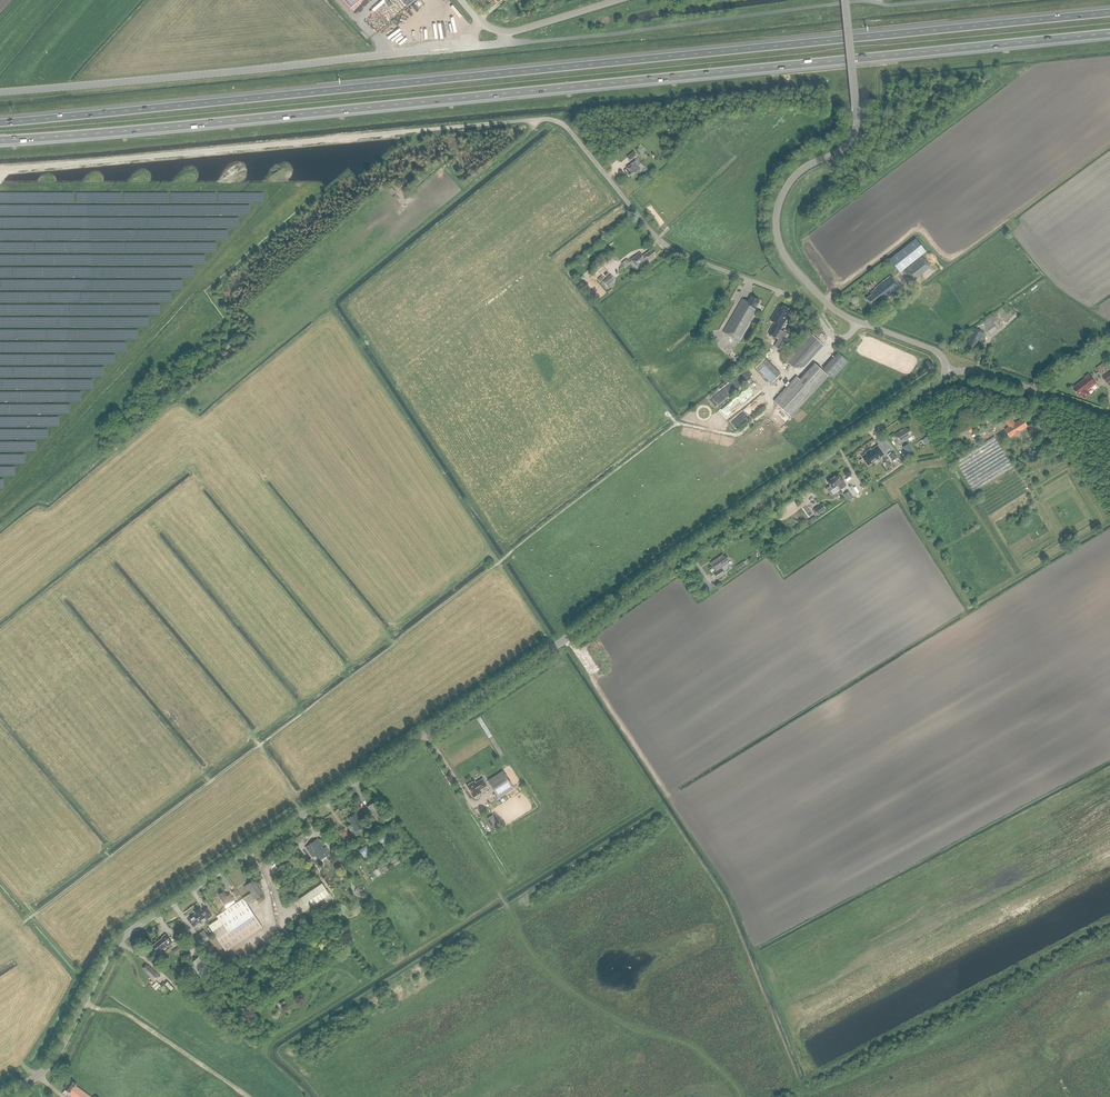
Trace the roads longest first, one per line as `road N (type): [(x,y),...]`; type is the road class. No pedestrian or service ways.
road 1 (unclassified): [(0,1094),(30,1081),(59,1053),(110,953),(134,928),(950,374)]
road 2 (motorway): [(1109,13),(0,123)]
road 3 (motorway): [(0,140),(1109,34)]
road 4 (unclassified): [(856,322),(851,334),(835,337),(798,299),(678,252),(573,136),(546,118),(0,169)]
road 5 (unclassified): [(0,92),(504,44)]
road 6 (unclassified): [(504,44),(860,1),(947,0)]
road 7 (tertiary): [(856,322),(797,273),(776,226),(793,178),(852,137),(845,0)]
road 8 (track): [(245,1096),(116,1009),(84,1003)]
road 9 (tertiary): [(1109,418),(989,373),(950,374)]

